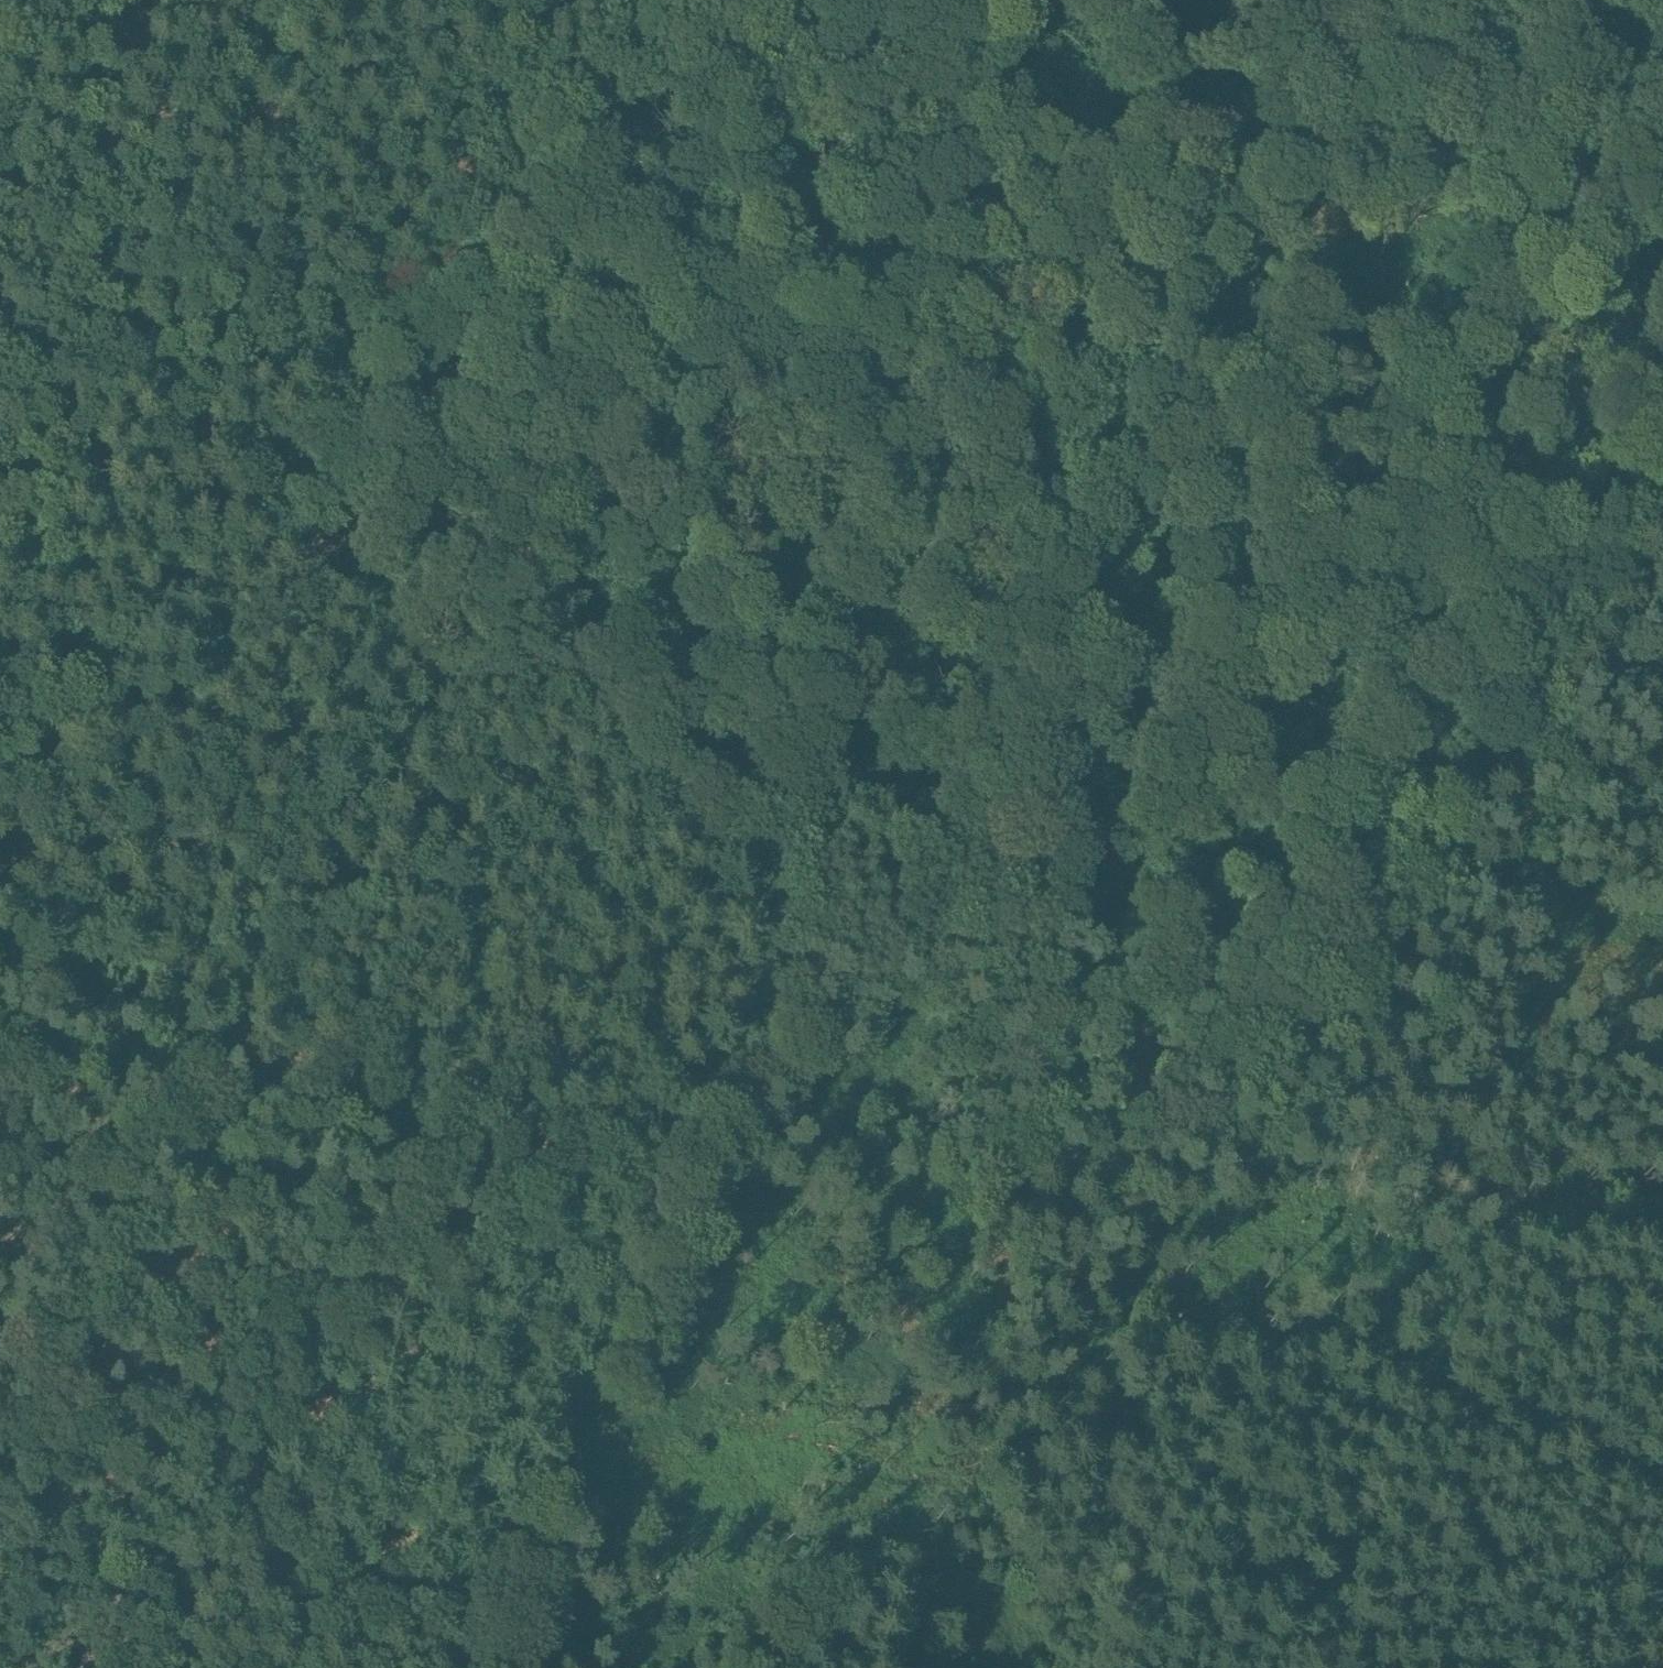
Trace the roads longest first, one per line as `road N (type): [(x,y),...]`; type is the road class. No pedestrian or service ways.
road 1 (track): [(1042,841),(1176,917),(1300,1015),(1367,1120),(1381,1220),(1341,1321),(963,1578),(801,1667)]
road 2 (track): [(499,1667),(771,1037)]
road 3 (track): [(145,1586),(0,1529)]

